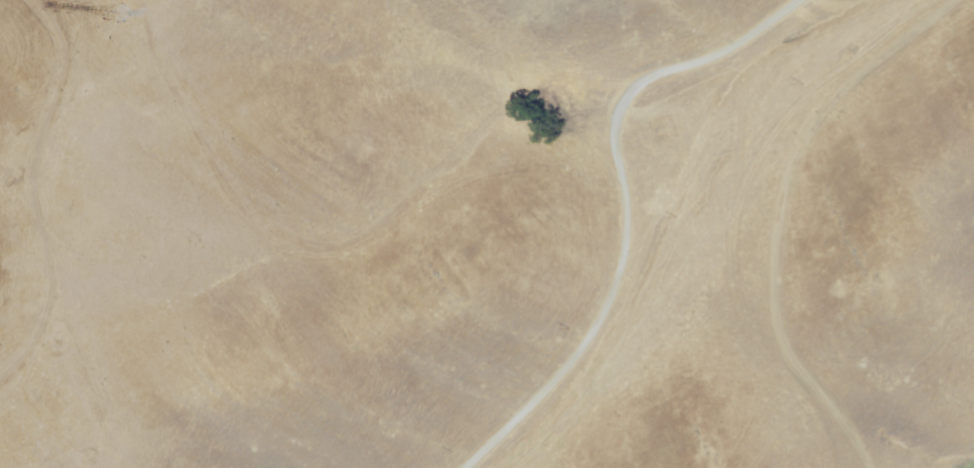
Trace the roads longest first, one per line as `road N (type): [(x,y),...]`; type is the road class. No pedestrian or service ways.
road 1 (residential): [(460,467),(578,347),(614,296),(628,220),(618,139),(632,95),(651,75),(713,57),(801,0)]

